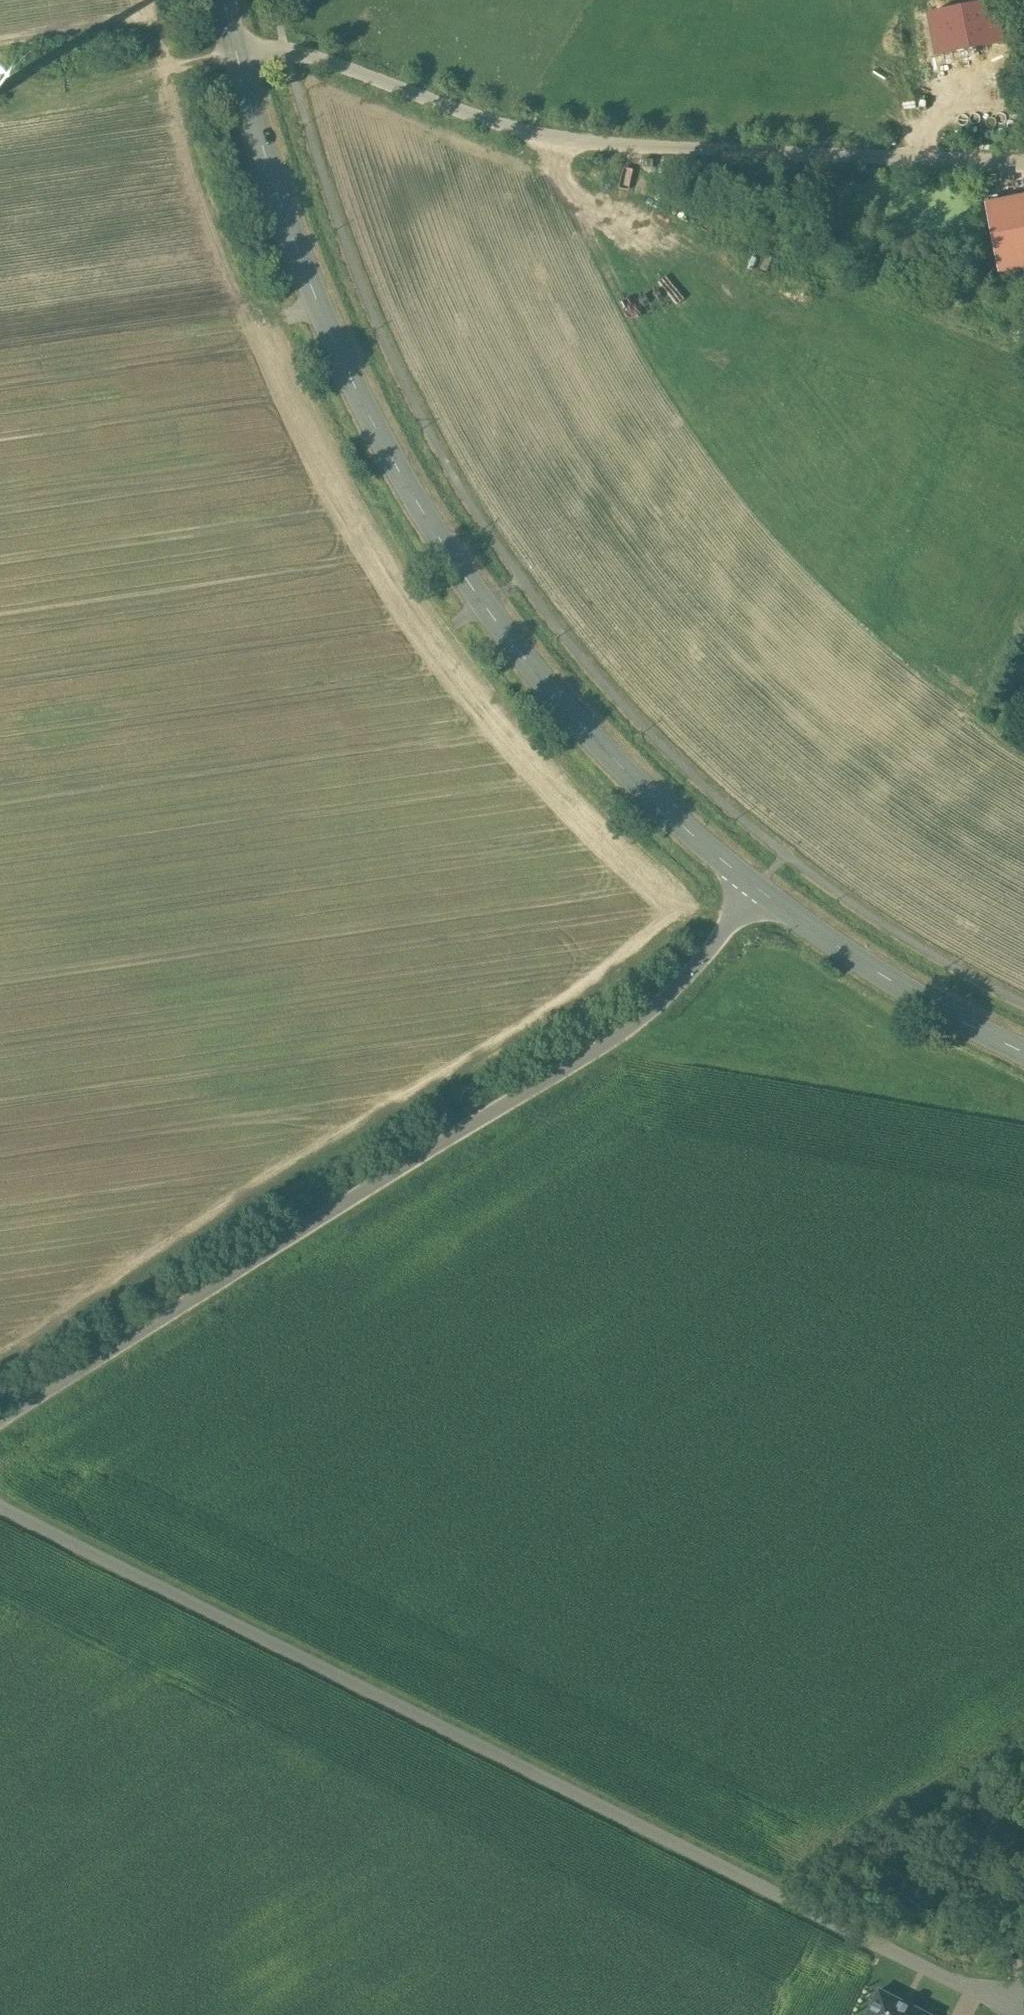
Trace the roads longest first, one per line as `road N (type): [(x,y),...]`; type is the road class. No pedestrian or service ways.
road 1 (tertiary): [(225,0),(321,312),(425,515),(547,685),(684,826),(758,889)]
road 2 (unclassified): [(758,889),(627,1029),(349,1194),(0,1418)]
road 3 (tertiary): [(758,889),(891,981),(1023,1052)]

